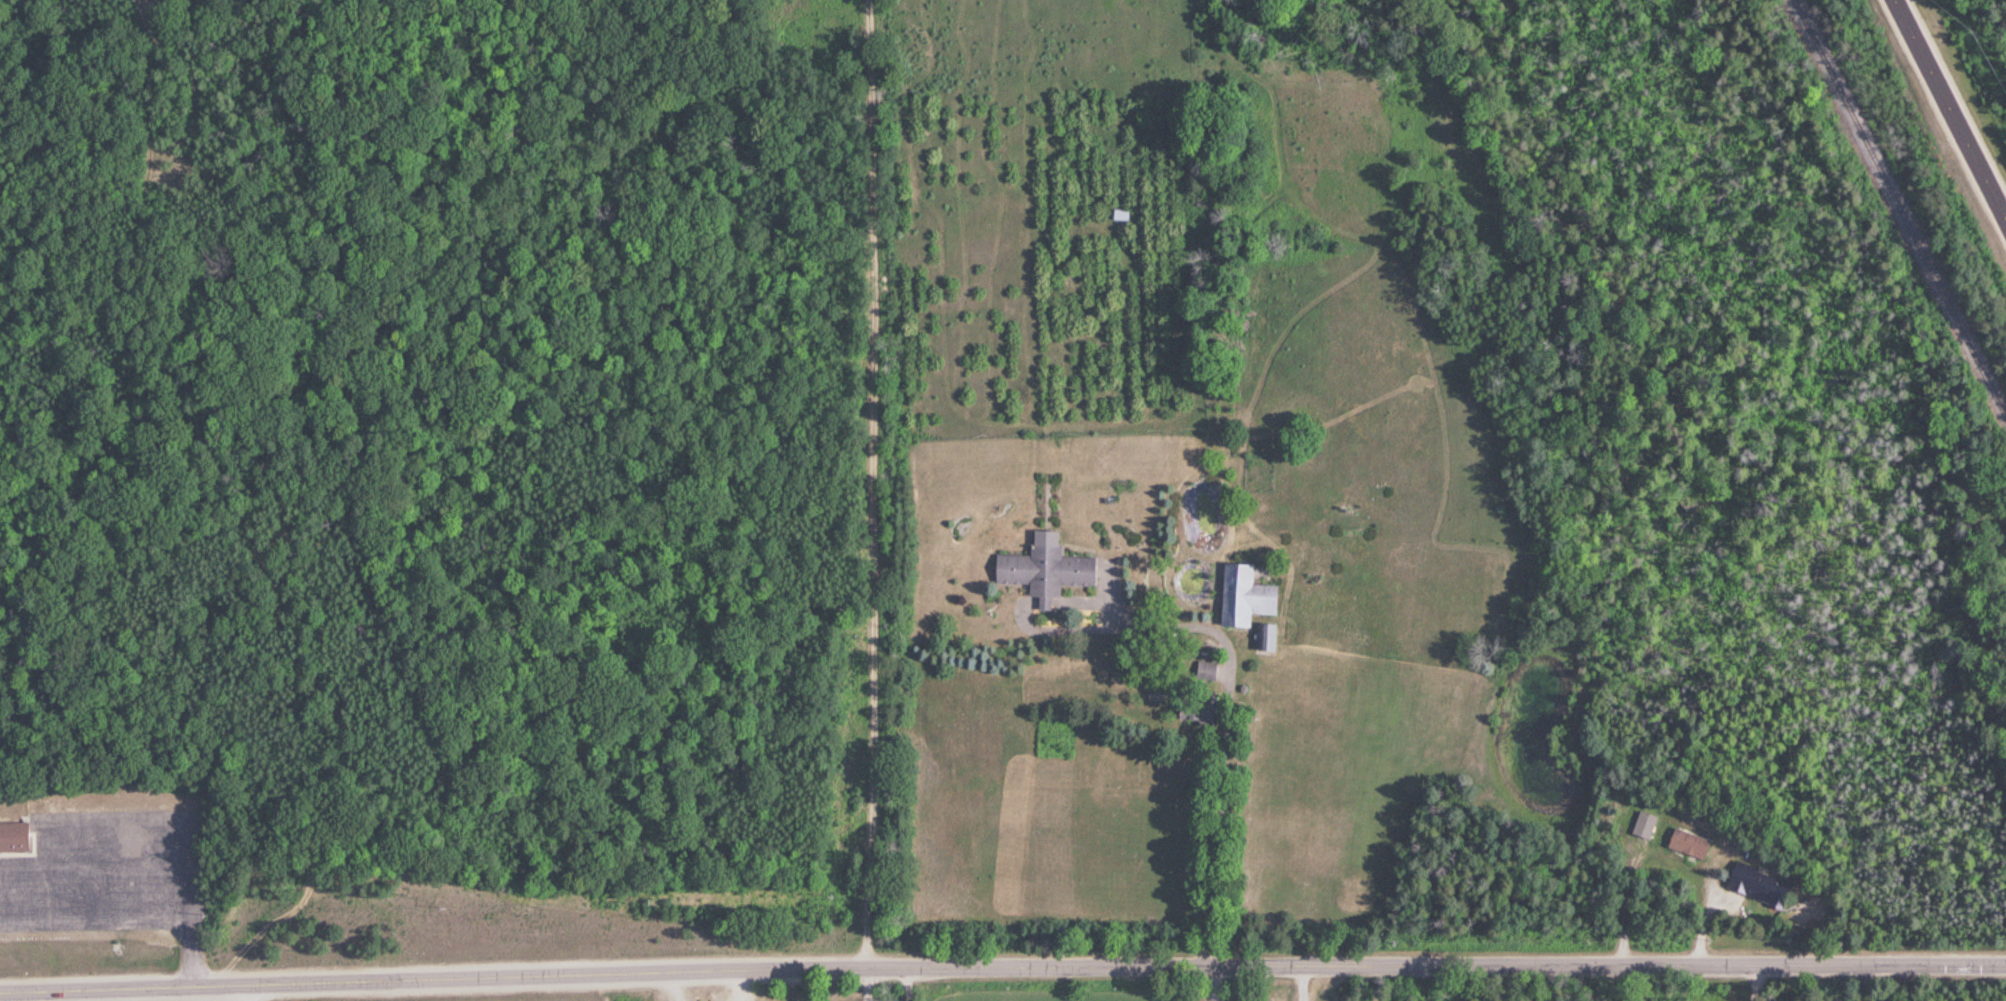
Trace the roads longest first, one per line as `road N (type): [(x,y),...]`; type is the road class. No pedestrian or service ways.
road 1 (residential): [(0,990),(872,965),(2005,962)]
road 2 (track): [(363,984),(328,908),(339,776),(154,349),(153,109),(141,36),(113,0)]
road 3 (secondary): [(2005,217),(1896,0)]

